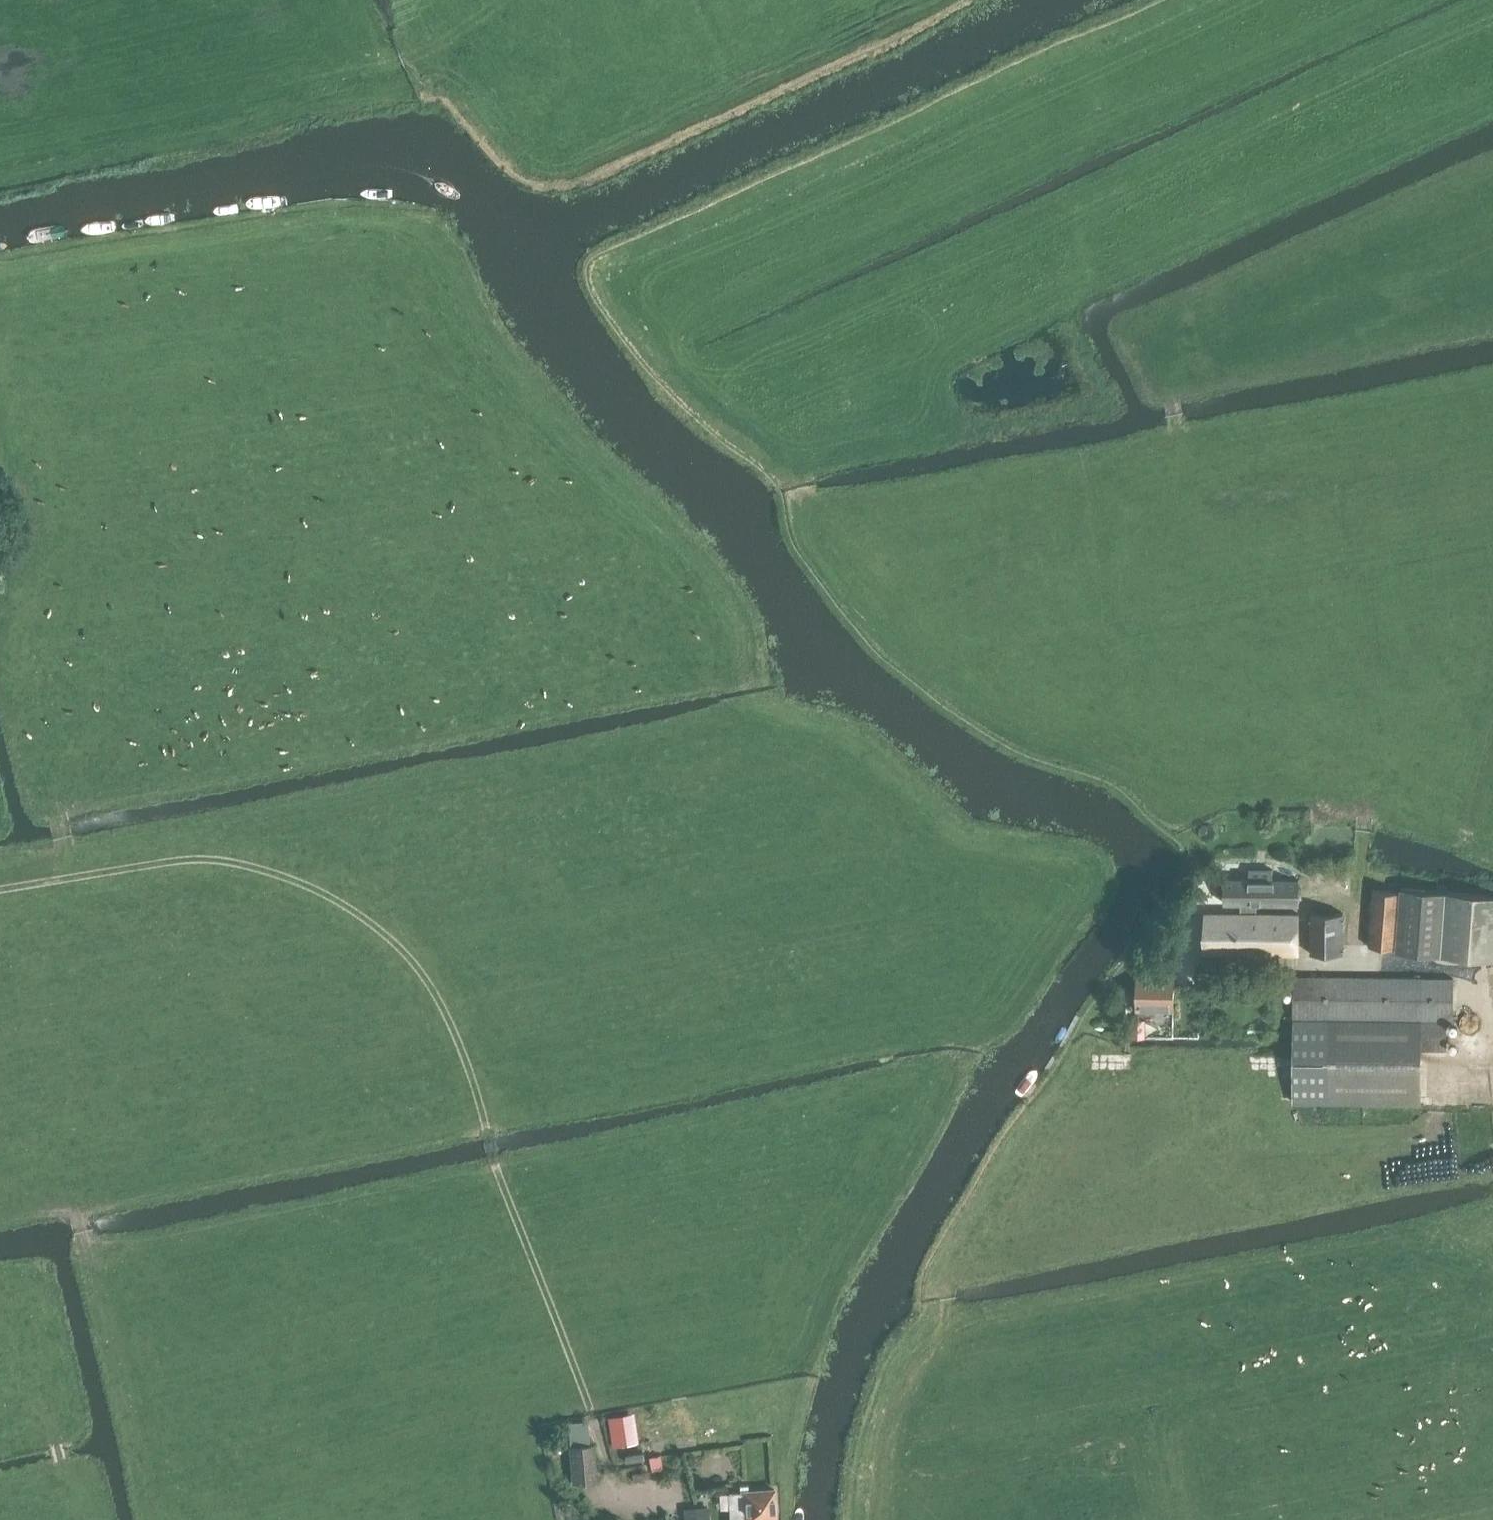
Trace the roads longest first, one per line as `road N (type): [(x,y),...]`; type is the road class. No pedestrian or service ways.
road 1 (track): [(0,889),(220,859),(326,894),(384,933),(427,982),(454,1031),(488,1134)]
road 2 (track): [(620,1489),(488,1134)]
road 3 (track): [(1364,813),(1354,958)]

